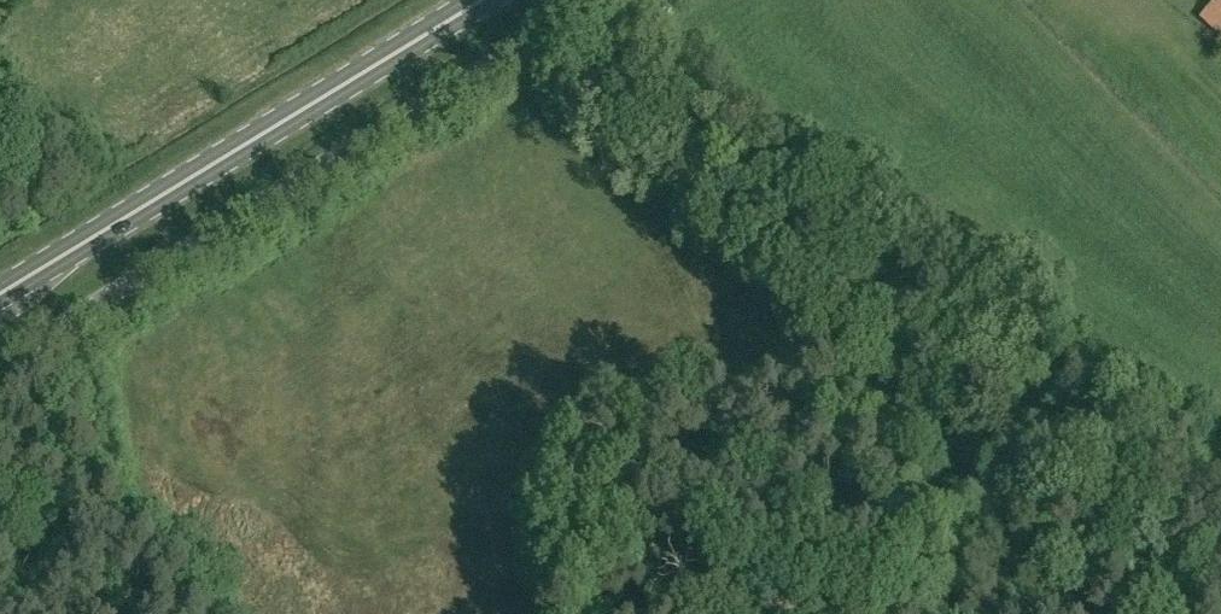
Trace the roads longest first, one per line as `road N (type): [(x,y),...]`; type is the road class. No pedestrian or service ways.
road 1 (track): [(1151,613),(1117,524),(1089,487),(721,166),(639,104),(559,59),(542,32),(522,103)]
road 2 (unclassified): [(0,362),(594,0)]
road 3 (secondary): [(0,297),(487,0)]

